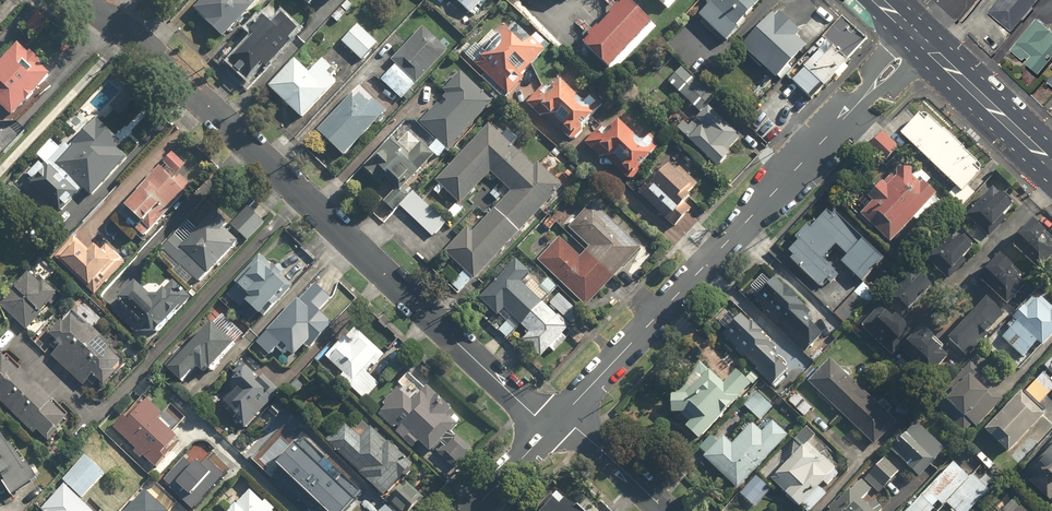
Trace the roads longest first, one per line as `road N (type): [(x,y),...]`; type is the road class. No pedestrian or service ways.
road 1 (residential): [(84,0),(139,42),(550,430)]
road 2 (residential): [(563,416),(920,38)]
road 3 (primary): [(920,38),(1051,165)]
road 4 (residential): [(563,416),(666,510)]

